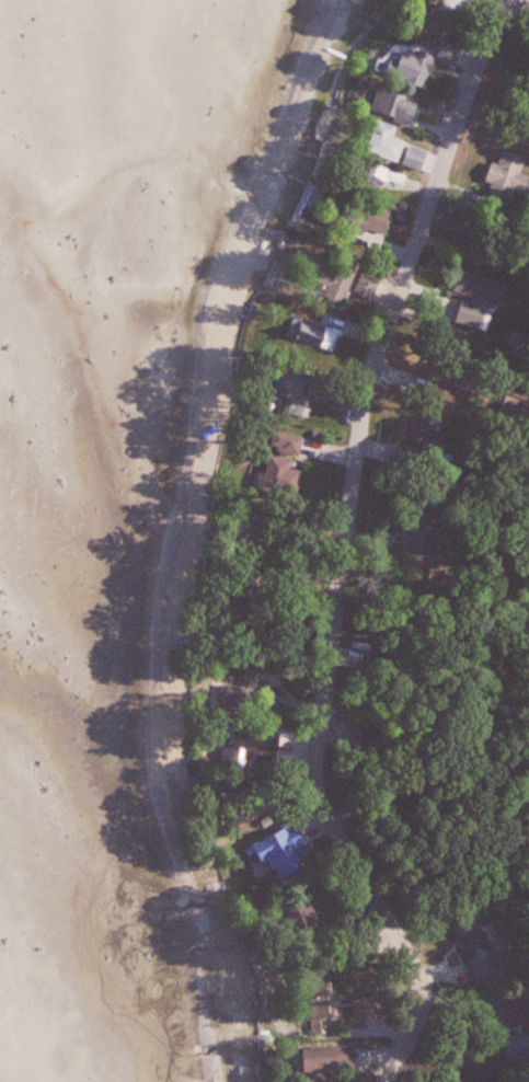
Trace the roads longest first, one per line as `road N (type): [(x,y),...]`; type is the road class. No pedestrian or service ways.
road 1 (residential): [(391,1081),(426,989),(320,771),(337,578),(376,362),(471,77),(510,15)]

